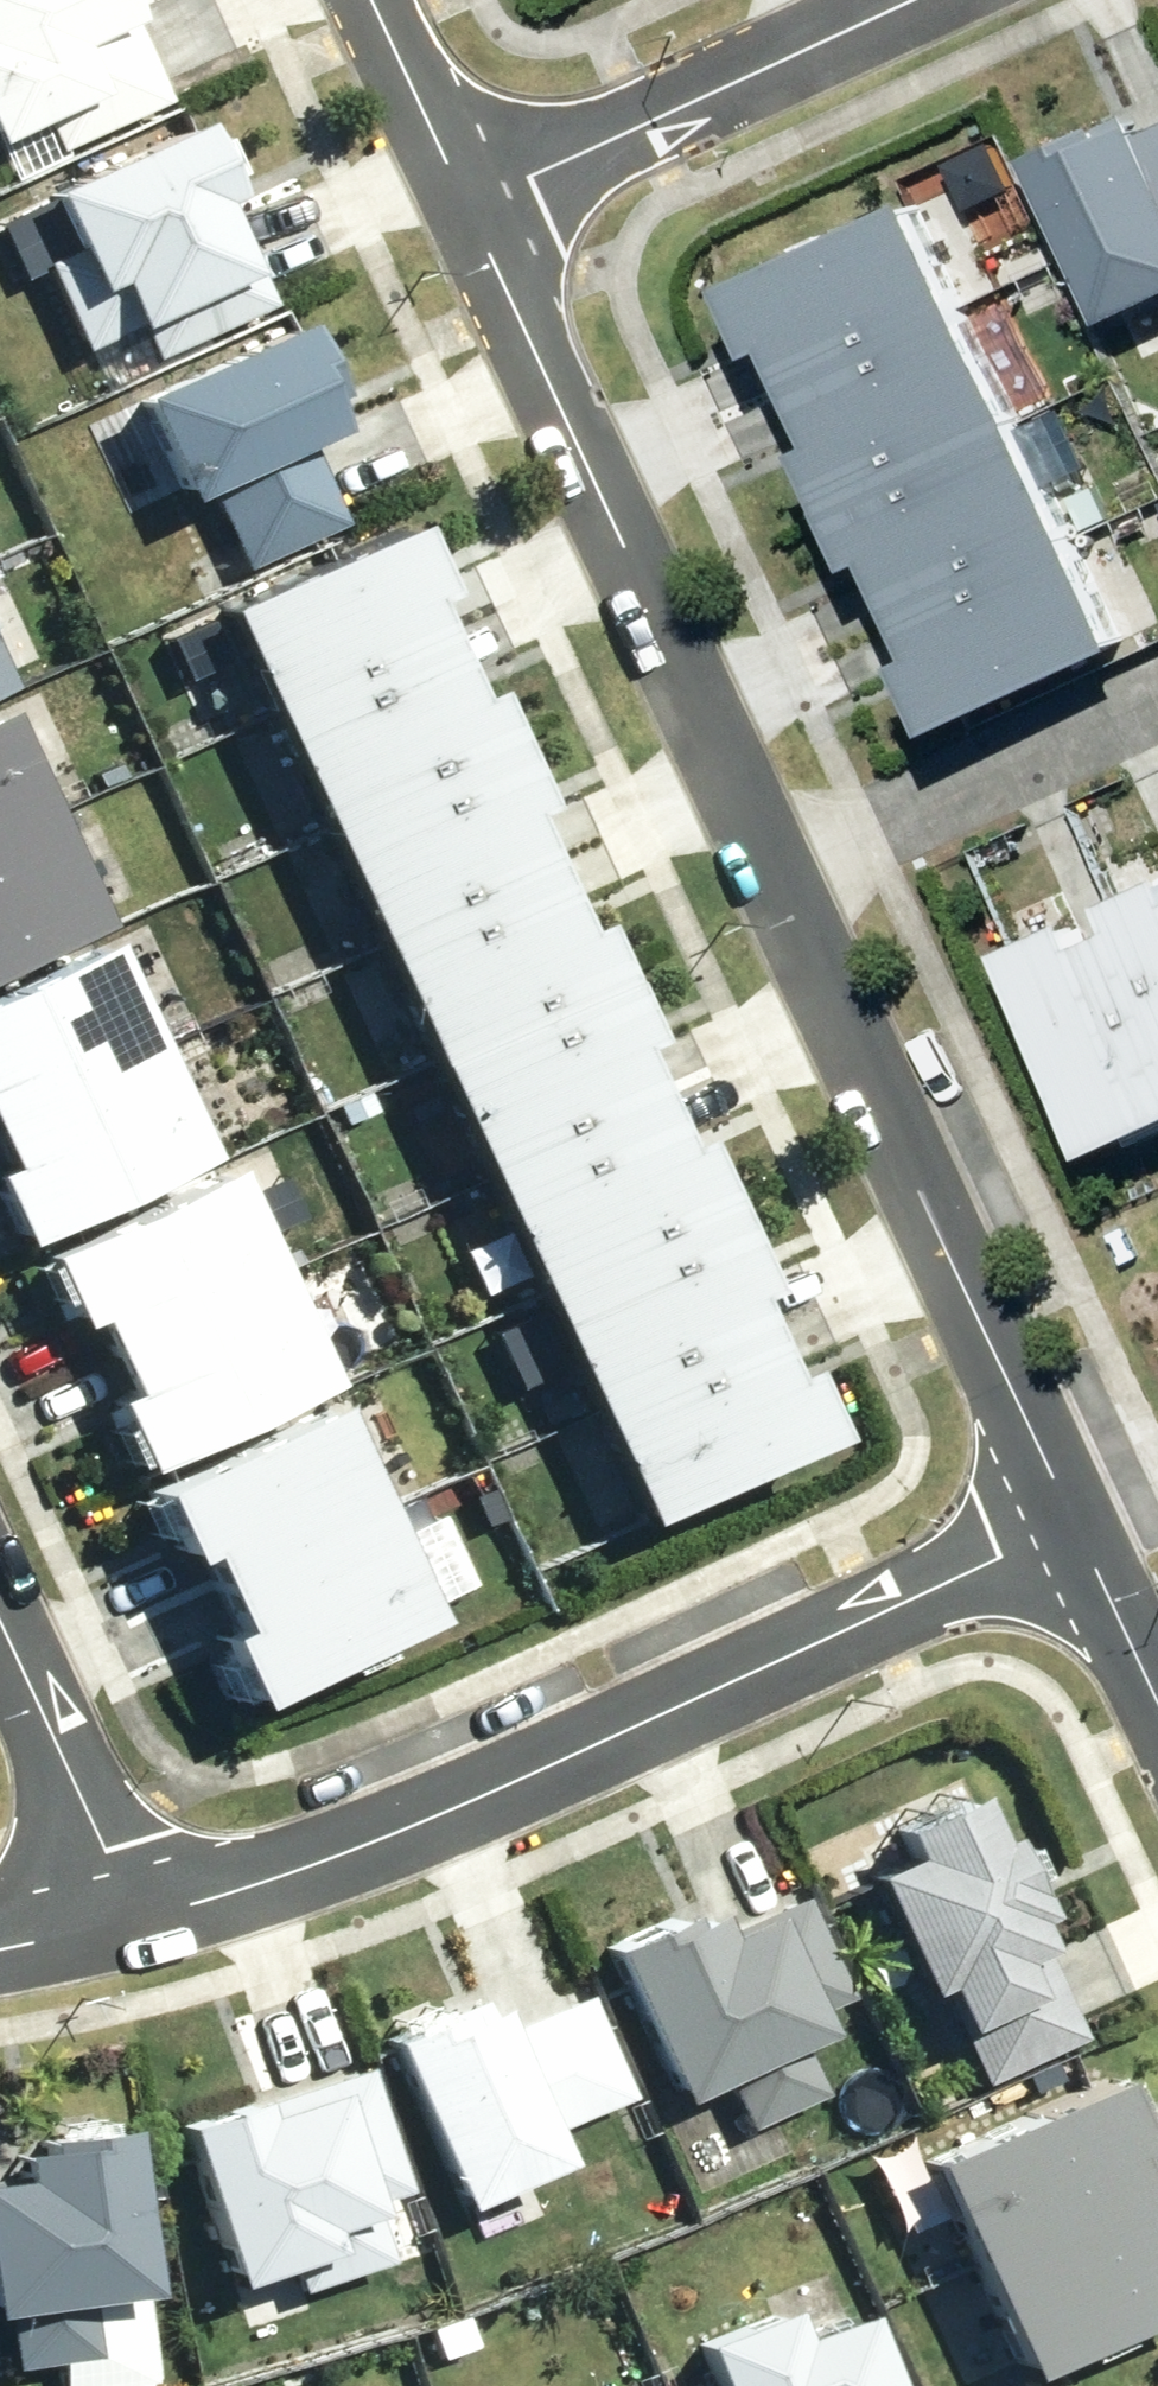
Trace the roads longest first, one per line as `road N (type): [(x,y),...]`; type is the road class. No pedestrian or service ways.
road 1 (residential): [(136,1916),(435,1806),(1077,1507)]
road 2 (residential): [(791,871),(473,187)]
road 3 (residential): [(1077,1507),(791,871)]
road 4 (residential): [(473,187),(911,0)]
road 5 (residential): [(1157,698),(791,871)]
road 6 (residential): [(0,1612),(136,1916)]
road 7 (residential): [(473,187),(386,0)]
road 8 (residential): [(1157,1680),(1077,1507)]
road 9 (residential): [(0,1949),(136,1916)]

